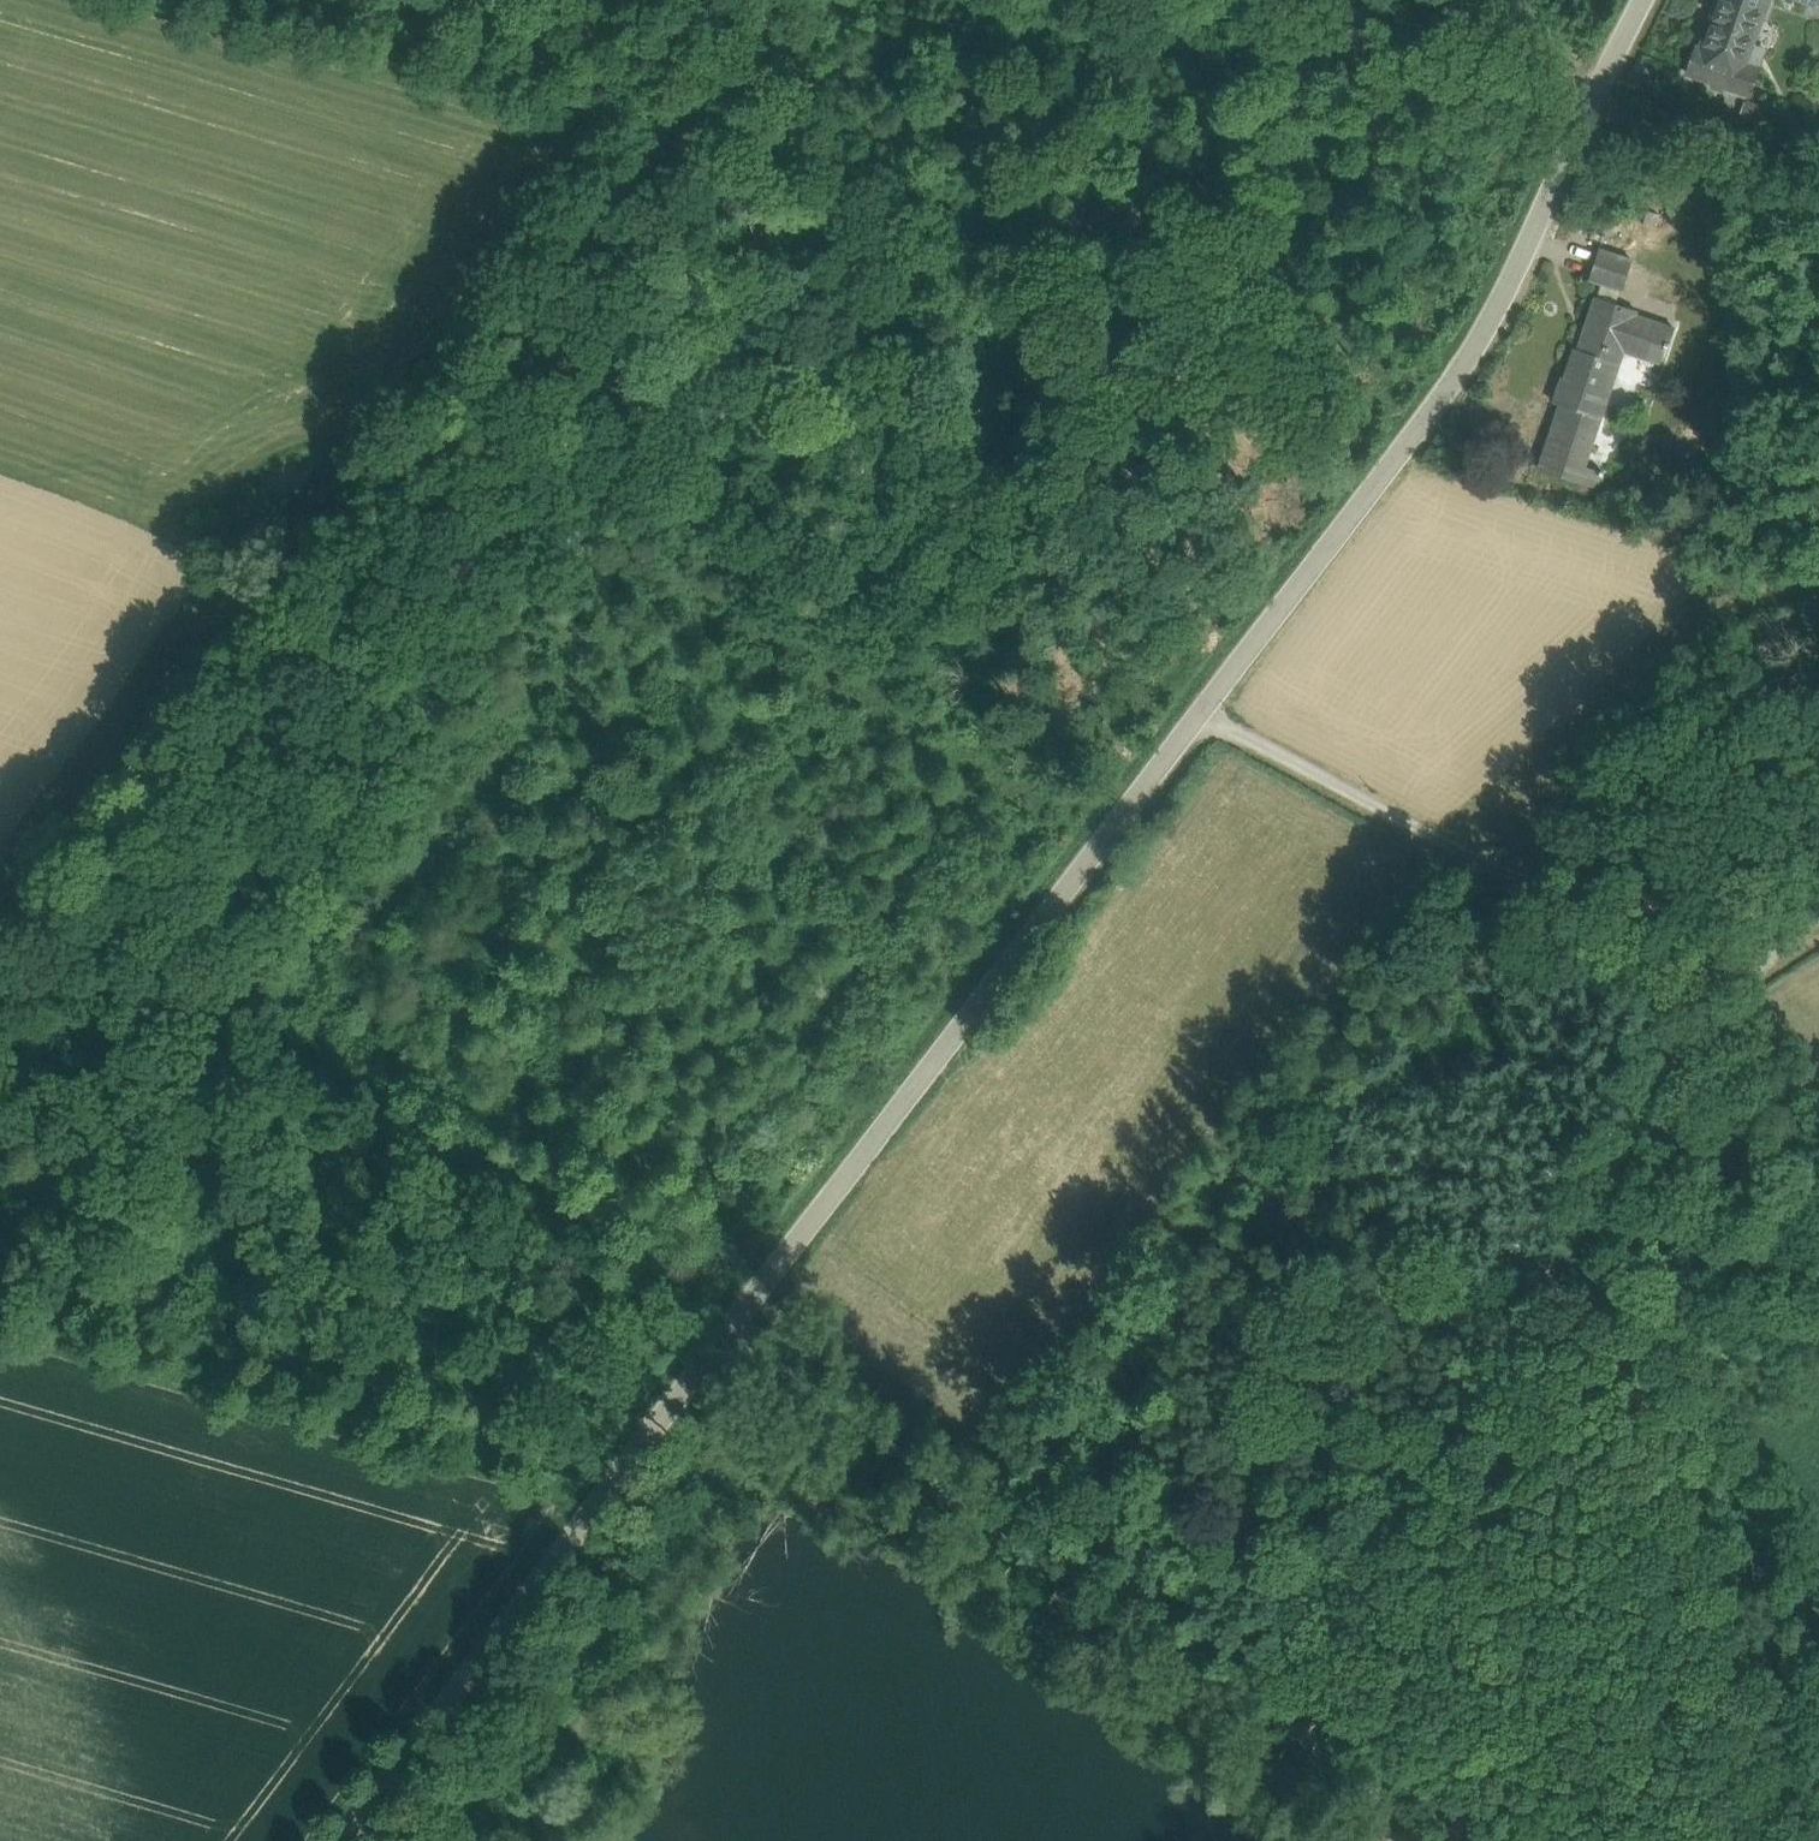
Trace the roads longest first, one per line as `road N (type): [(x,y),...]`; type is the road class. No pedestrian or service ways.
road 1 (unclassified): [(1653,0),(1449,396),(349,1840)]
road 2 (track): [(1818,184),(1262,0)]

